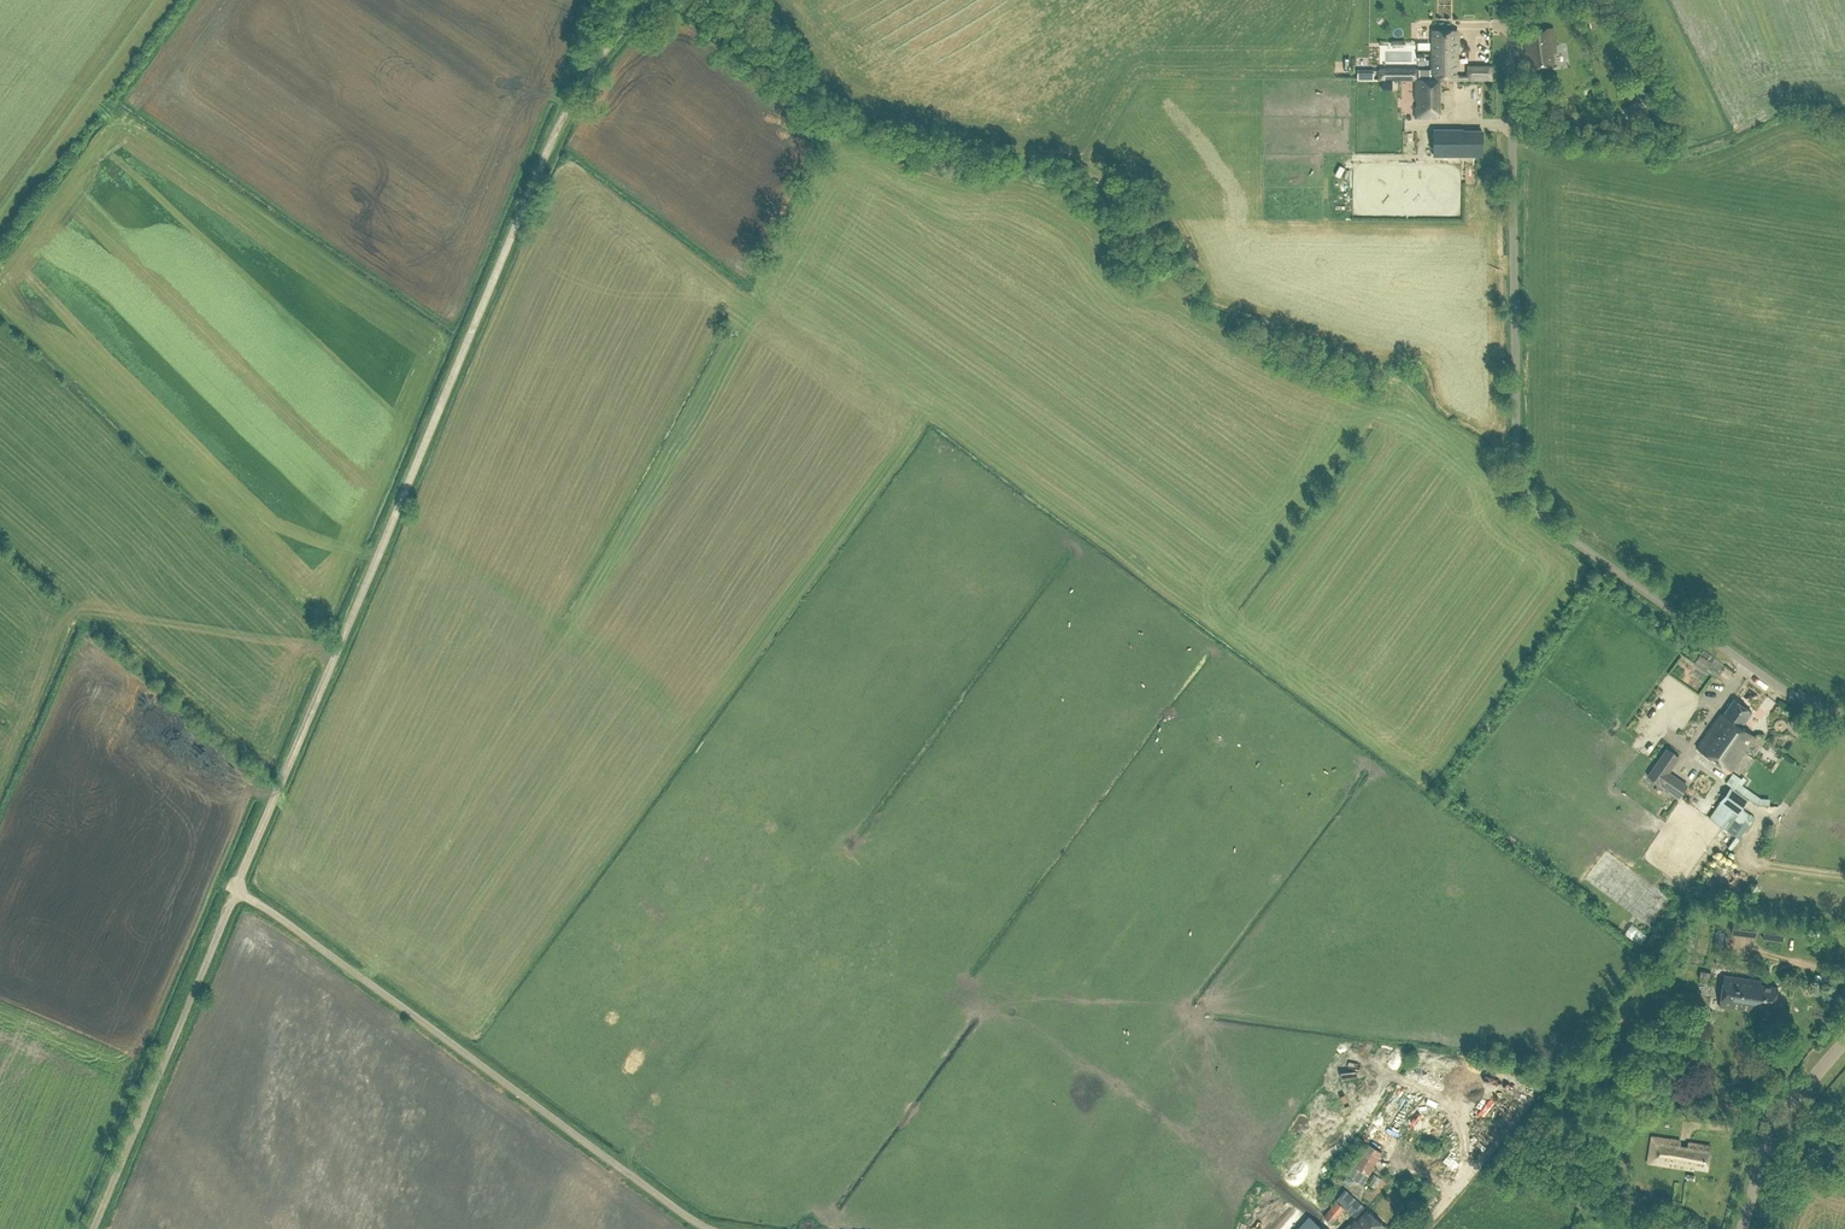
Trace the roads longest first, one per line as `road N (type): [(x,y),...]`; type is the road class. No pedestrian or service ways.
road 1 (unclassified): [(235,888),(565,106),(651,0)]
road 2 (unclassified): [(1844,711),(1779,687),(1525,496),(1516,451),(1509,0)]
road 3 (unclassified): [(710,1228),(235,888)]
road 4 (unclassified): [(235,888),(93,1228)]
road 5 (unclassified): [(1741,1228),(1772,1137),(1844,1039)]

